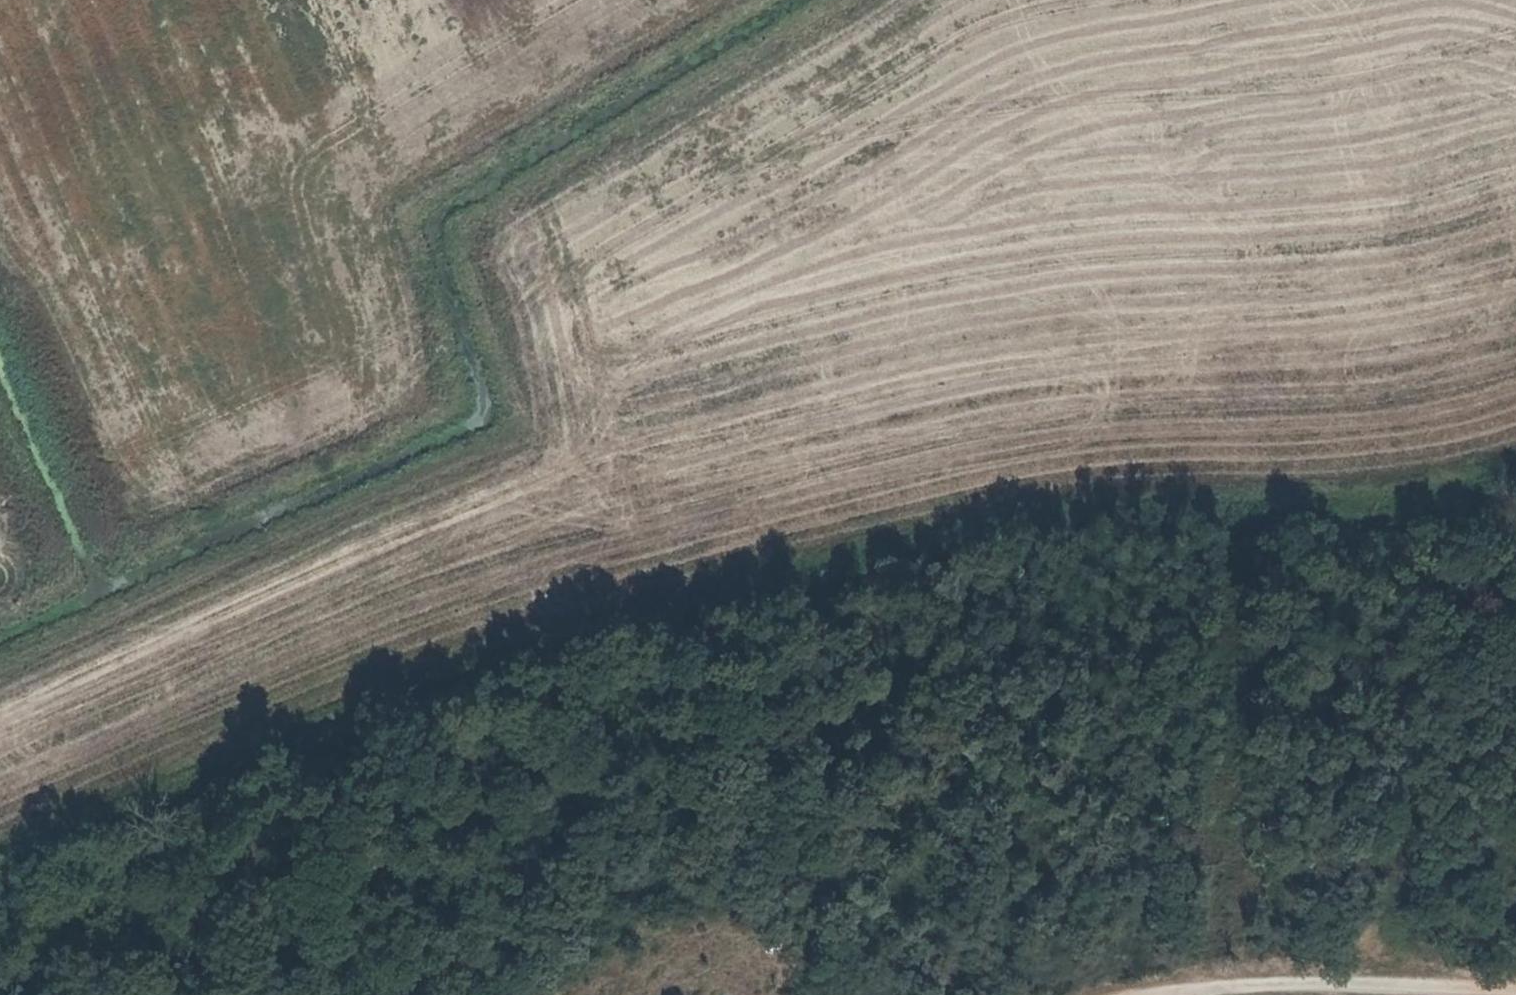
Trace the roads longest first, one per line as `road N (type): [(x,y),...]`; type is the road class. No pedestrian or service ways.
road 1 (track): [(1515,993),(1376,985),(1179,994)]

